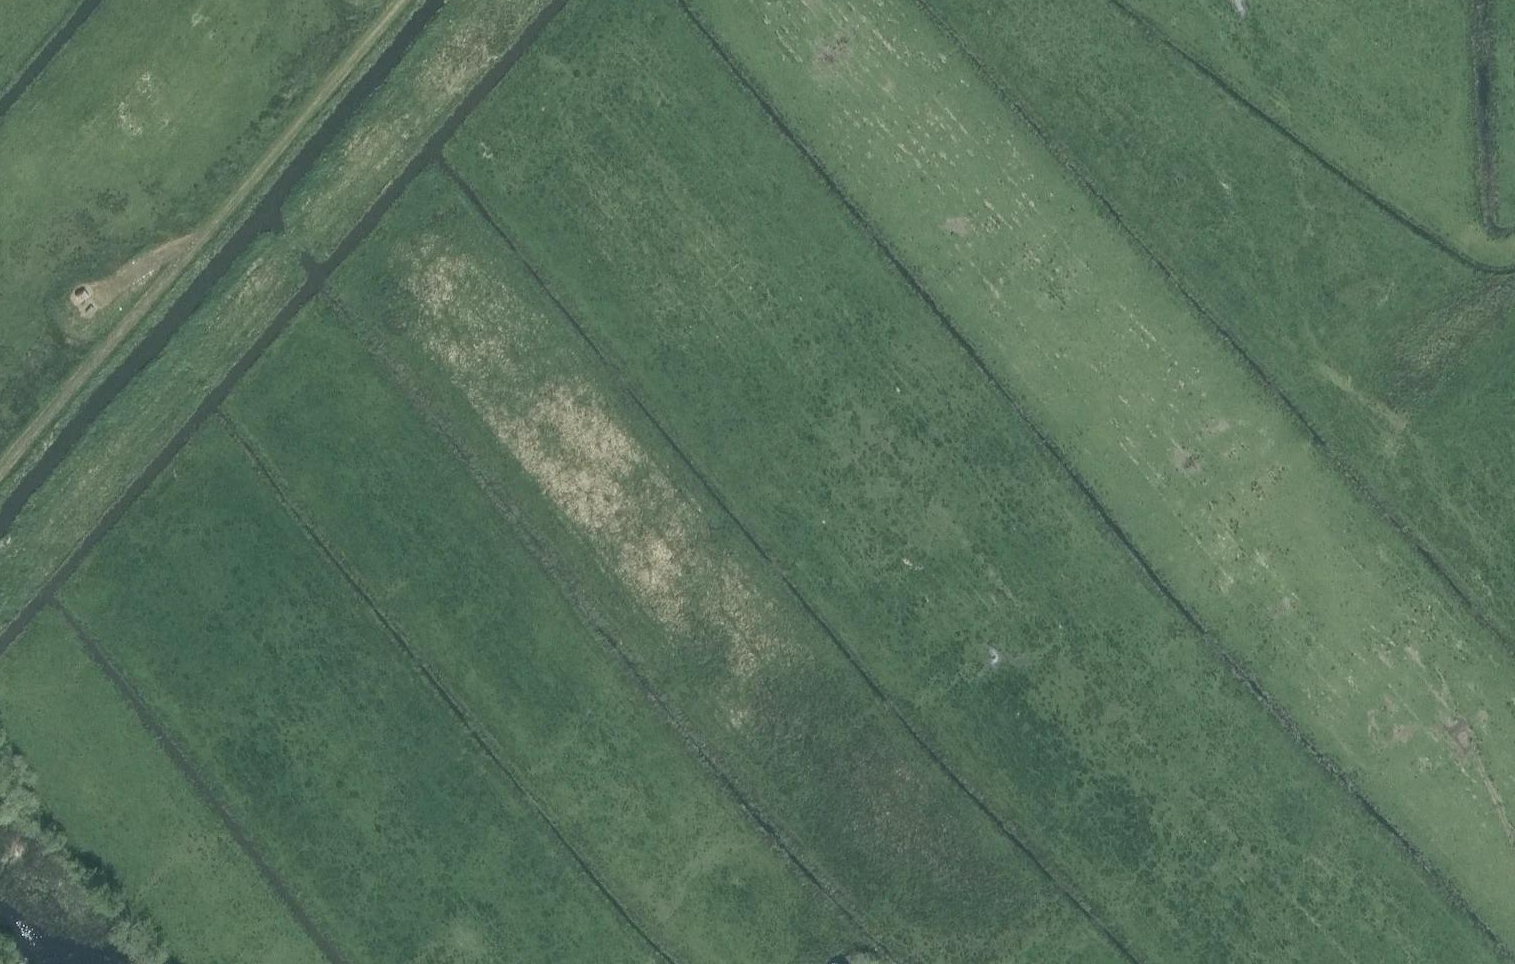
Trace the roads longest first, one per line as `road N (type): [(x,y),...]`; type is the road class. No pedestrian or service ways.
road 1 (track): [(409,0),(0,478)]

